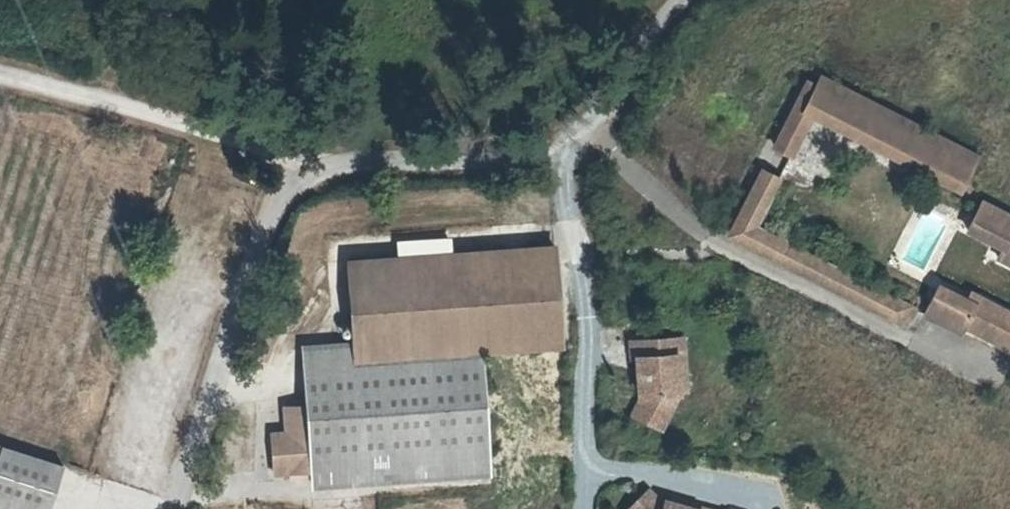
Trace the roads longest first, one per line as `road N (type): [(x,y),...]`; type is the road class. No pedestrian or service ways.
road 1 (unclassified): [(317,172),(364,163),(555,157),(590,130),(688,0)]
road 2 (unclassified): [(317,172),(267,209),(172,508)]
road 3 (track): [(0,88),(317,172)]

